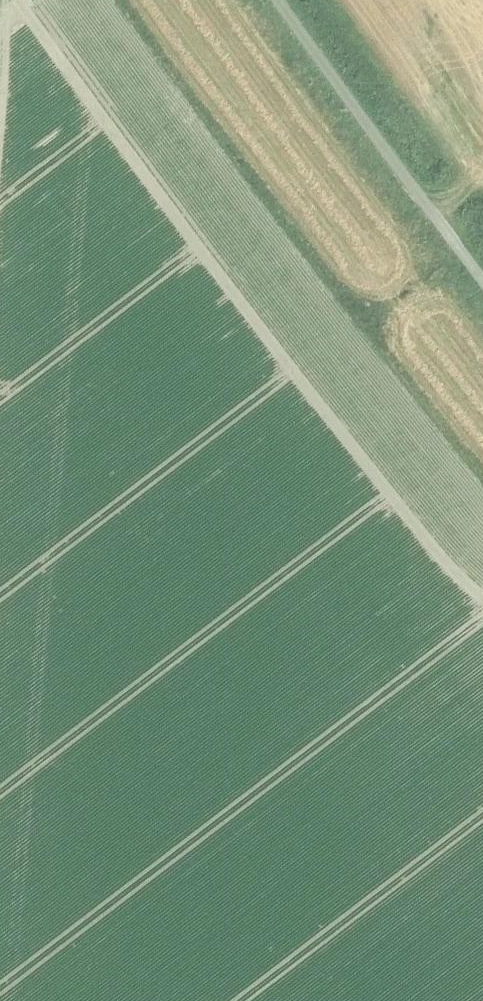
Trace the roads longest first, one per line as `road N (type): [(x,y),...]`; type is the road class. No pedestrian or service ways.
road 1 (unclassified): [(482,277),(282,0)]

